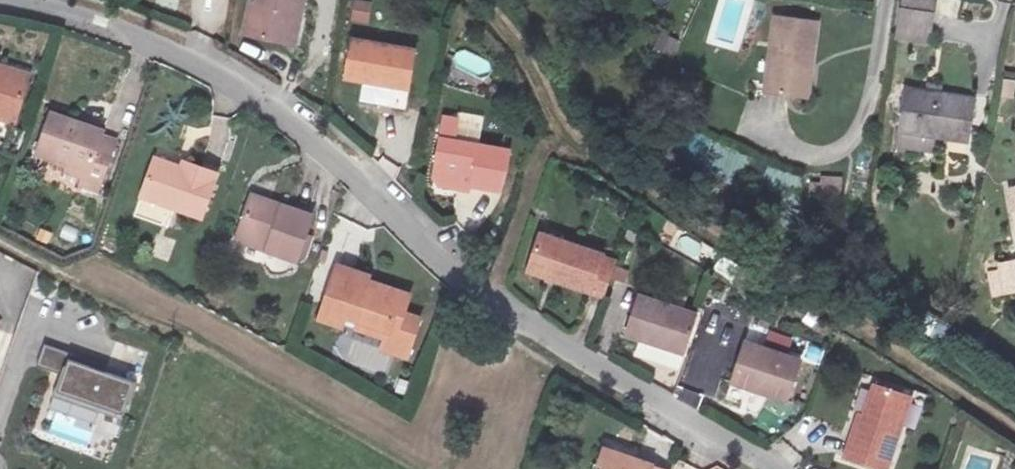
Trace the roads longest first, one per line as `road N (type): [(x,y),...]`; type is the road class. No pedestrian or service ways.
road 1 (residential): [(778,468),(492,299),(304,129),(254,97),(144,39),(18,0)]
road 2 (track): [(425,468),(0,242)]

